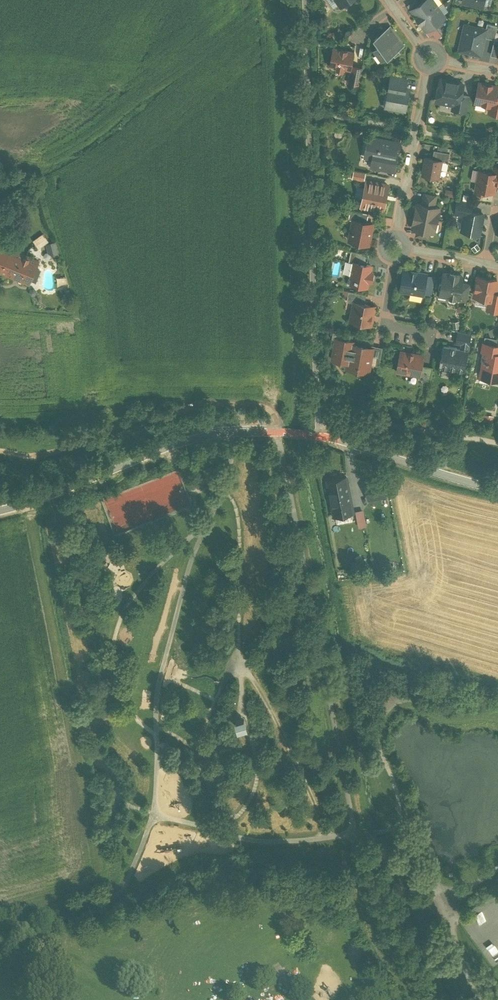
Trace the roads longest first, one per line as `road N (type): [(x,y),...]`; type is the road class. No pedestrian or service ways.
road 1 (unclassified): [(0,511),(152,454),(233,436),(308,436),(497,492)]
road 2 (residential): [(431,60),(394,248)]
road 3 (residential): [(394,248),(380,325),(432,336)]

